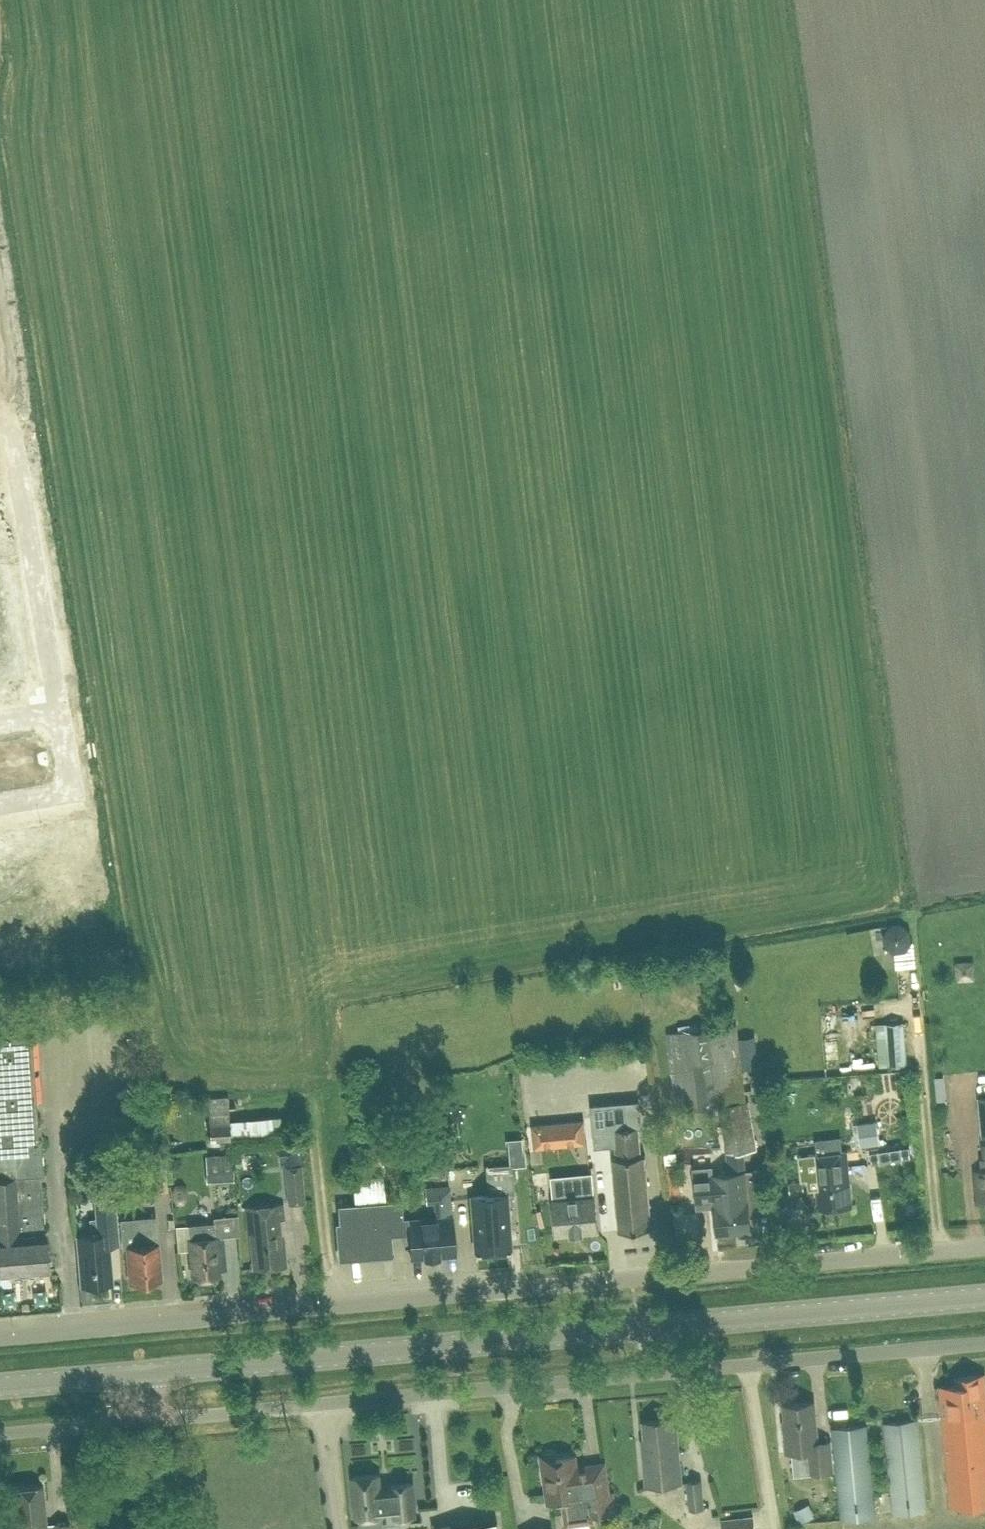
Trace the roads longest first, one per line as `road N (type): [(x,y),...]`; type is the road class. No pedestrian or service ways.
road 1 (residential): [(0,1336),(984,1246)]
road 2 (secondary): [(142,1373),(984,1296)]
road 3 (unclassified): [(144,1422),(984,1343)]
road 4 (residential): [(55,706),(10,437),(0,418)]
road 5 (residential): [(0,805),(71,794),(55,706)]
road 6 (unclassified): [(0,1435),(144,1422)]
road 7 (secondary): [(0,1386),(142,1373)]

